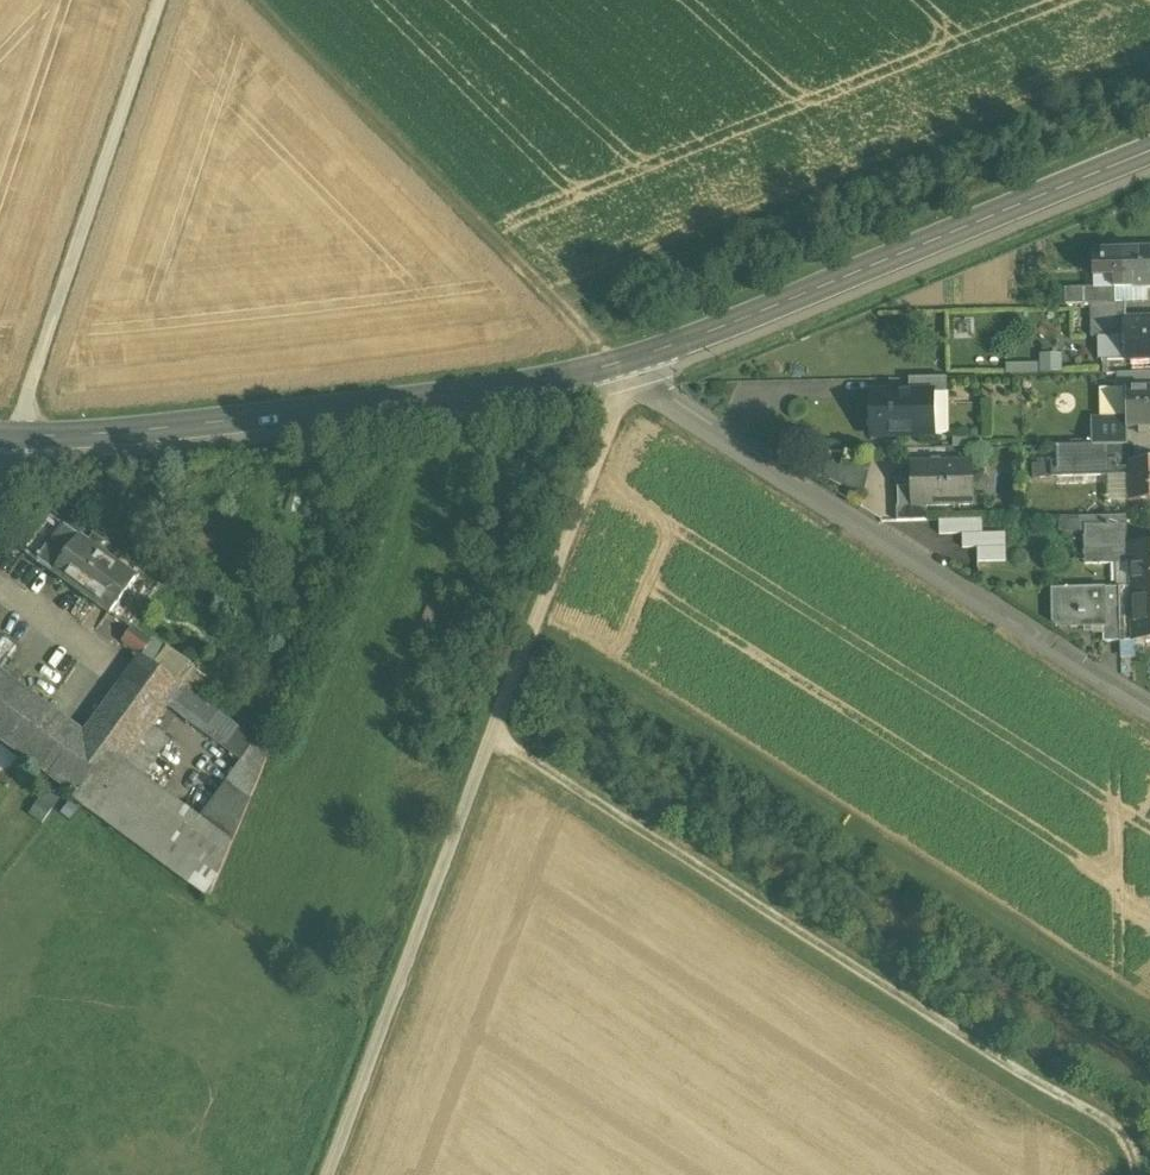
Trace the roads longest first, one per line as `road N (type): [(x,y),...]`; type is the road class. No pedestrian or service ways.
road 1 (track): [(328,1174),(615,415),(638,383)]
road 2 (track): [(1131,1174),(1129,1147),(1111,1128),(493,739)]
road 3 (track): [(557,300),(1149,53)]
road 4 (tertiary): [(1149,711),(618,365)]
road 5 (secondary): [(15,437),(319,413),(618,365)]
road 6 (secondary): [(618,365),(1149,153)]
road 7 (track): [(618,365),(259,0)]
road 8 (track): [(159,0),(15,437)]

